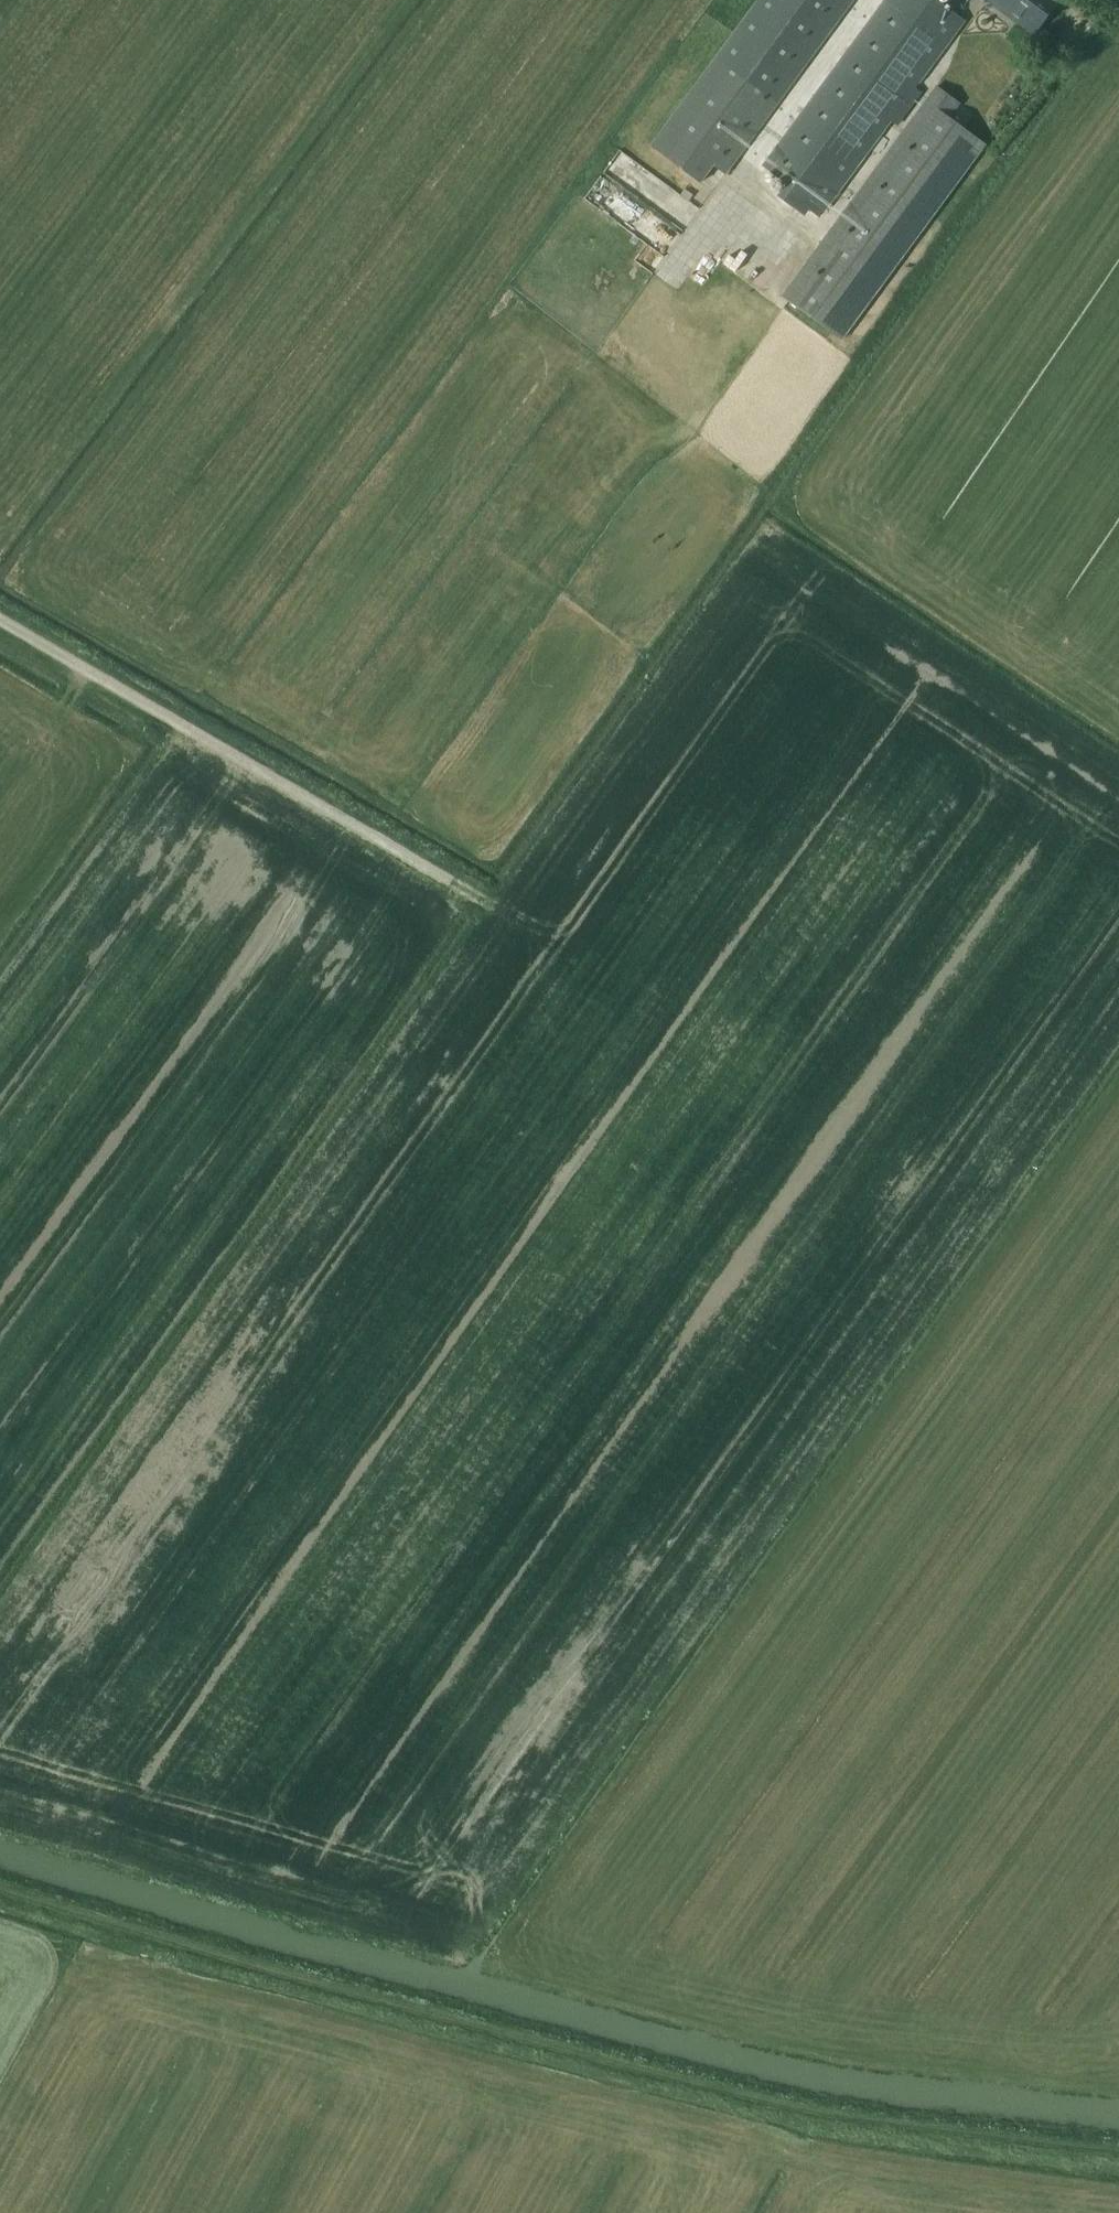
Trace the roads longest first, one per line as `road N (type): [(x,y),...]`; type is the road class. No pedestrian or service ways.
road 1 (unclassified): [(450,882),(0,620)]

